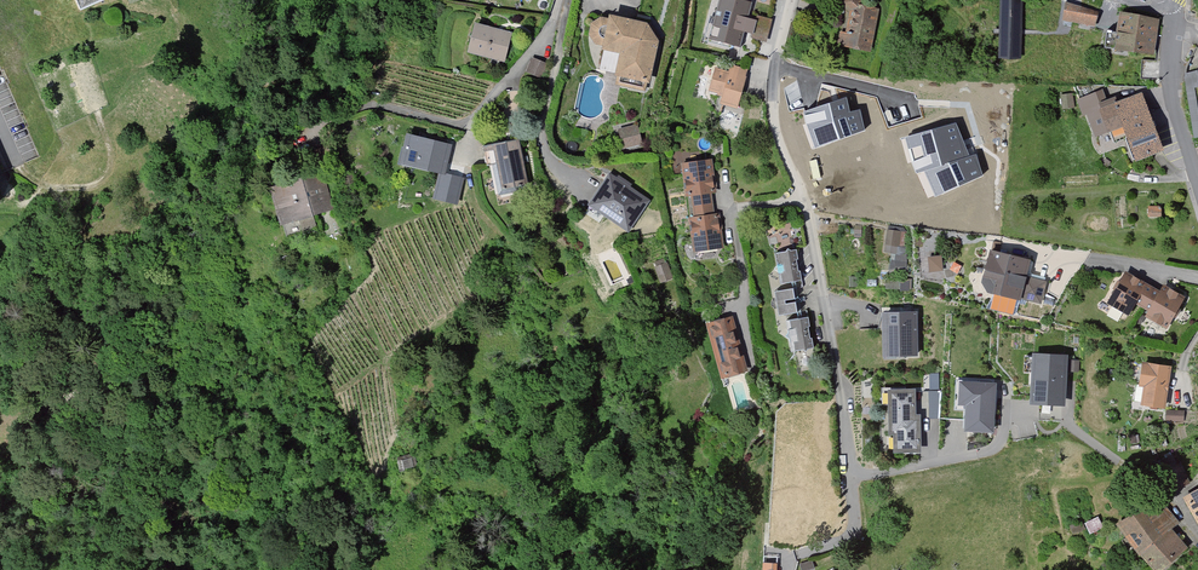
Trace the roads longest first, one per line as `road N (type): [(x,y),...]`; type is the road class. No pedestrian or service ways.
road 1 (residential): [(853,476),(814,236),(775,108),(775,65),(792,0)]
road 2 (residential): [(1197,177),(1180,123),(1176,17),(1167,1)]
road 3 (residential): [(569,0),(546,119)]

